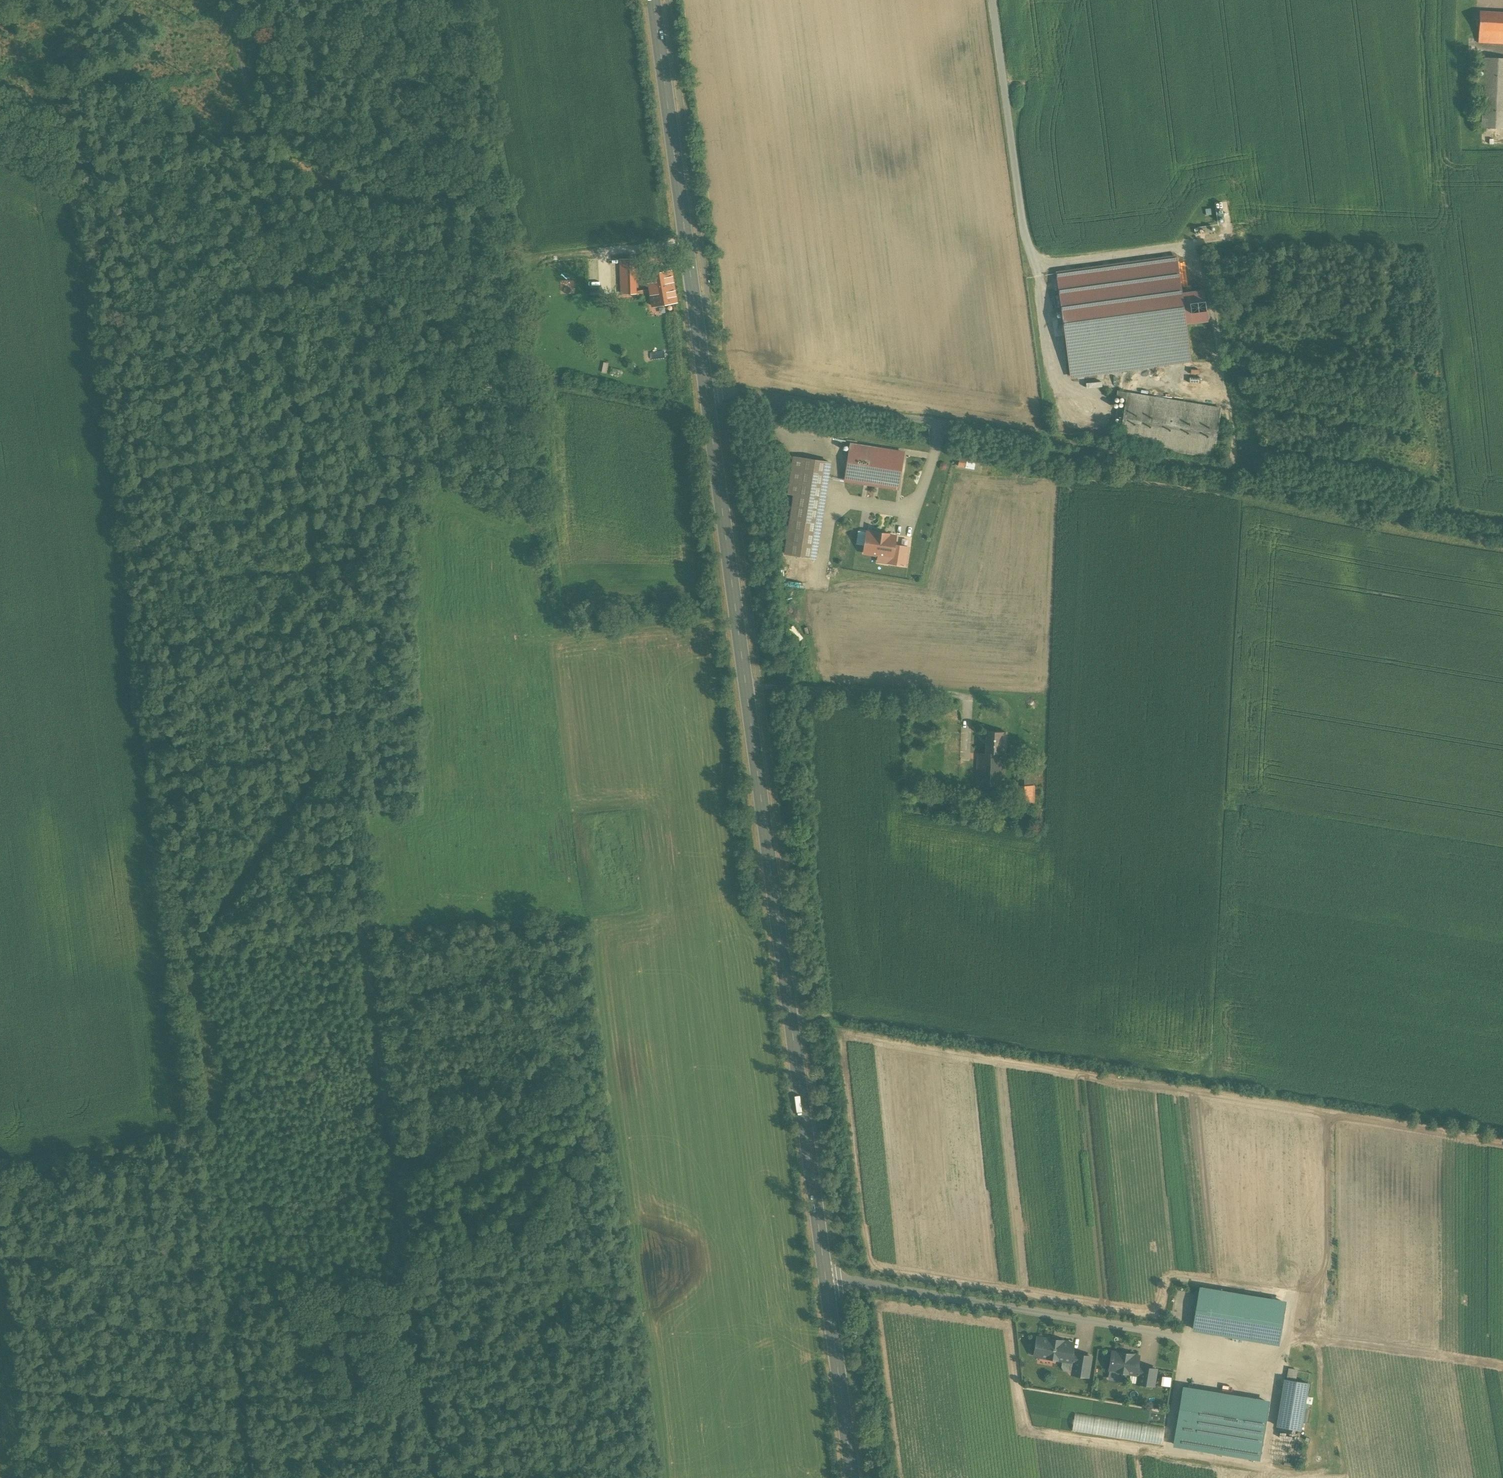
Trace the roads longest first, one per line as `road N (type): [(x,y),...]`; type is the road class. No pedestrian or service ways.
road 1 (primary): [(854,1477),(654,0)]
road 2 (track): [(227,0),(423,1477)]
road 3 (unclassified): [(1039,275),(1024,233),(992,0)]

